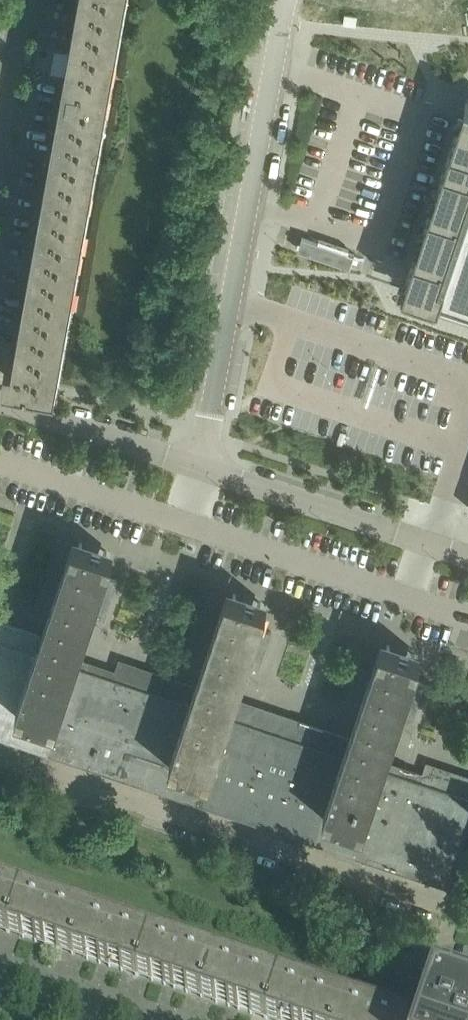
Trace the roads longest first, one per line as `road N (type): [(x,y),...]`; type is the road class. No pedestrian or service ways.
road 1 (residential): [(456,911),(0,758)]
road 2 (residential): [(202,469),(287,0)]
road 3 (residential): [(467,559),(202,469)]
road 4 (residential): [(202,469),(0,404)]
road 5 (residential): [(138,1019),(0,974)]
road 6 (residential): [(23,0),(0,124)]

